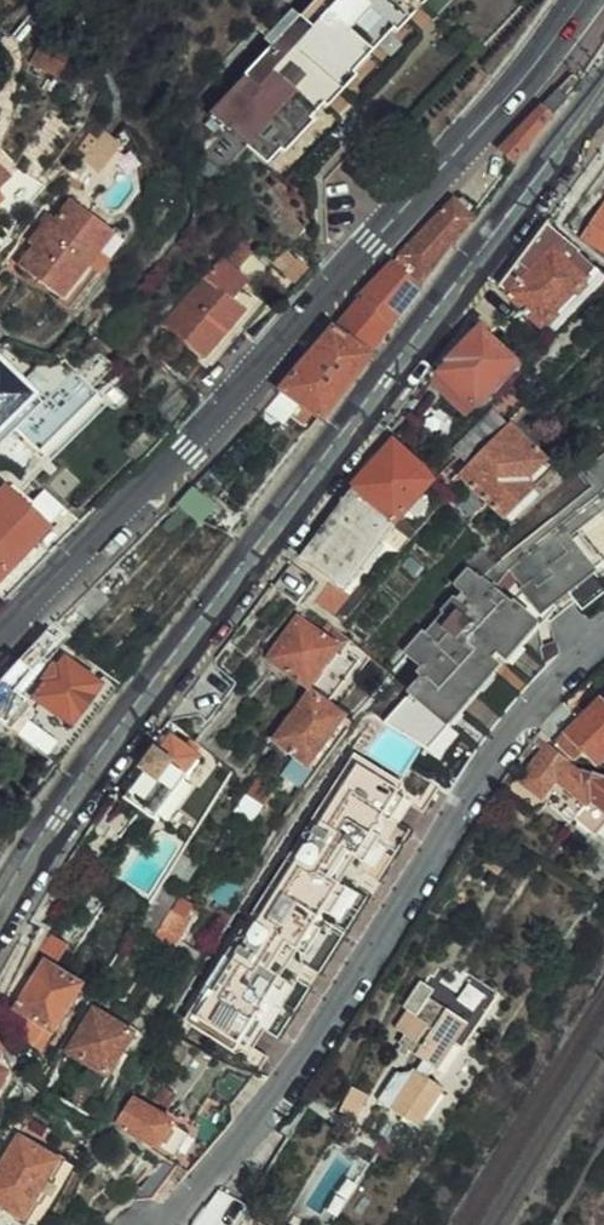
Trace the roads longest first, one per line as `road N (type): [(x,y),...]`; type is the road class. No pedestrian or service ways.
road 1 (primary): [(603,93),(115,735),(0,904)]
road 2 (primary): [(0,638),(374,247),(482,126),(577,0)]
road 3 (residential): [(603,640),(517,730),(297,1060),(160,1224)]

